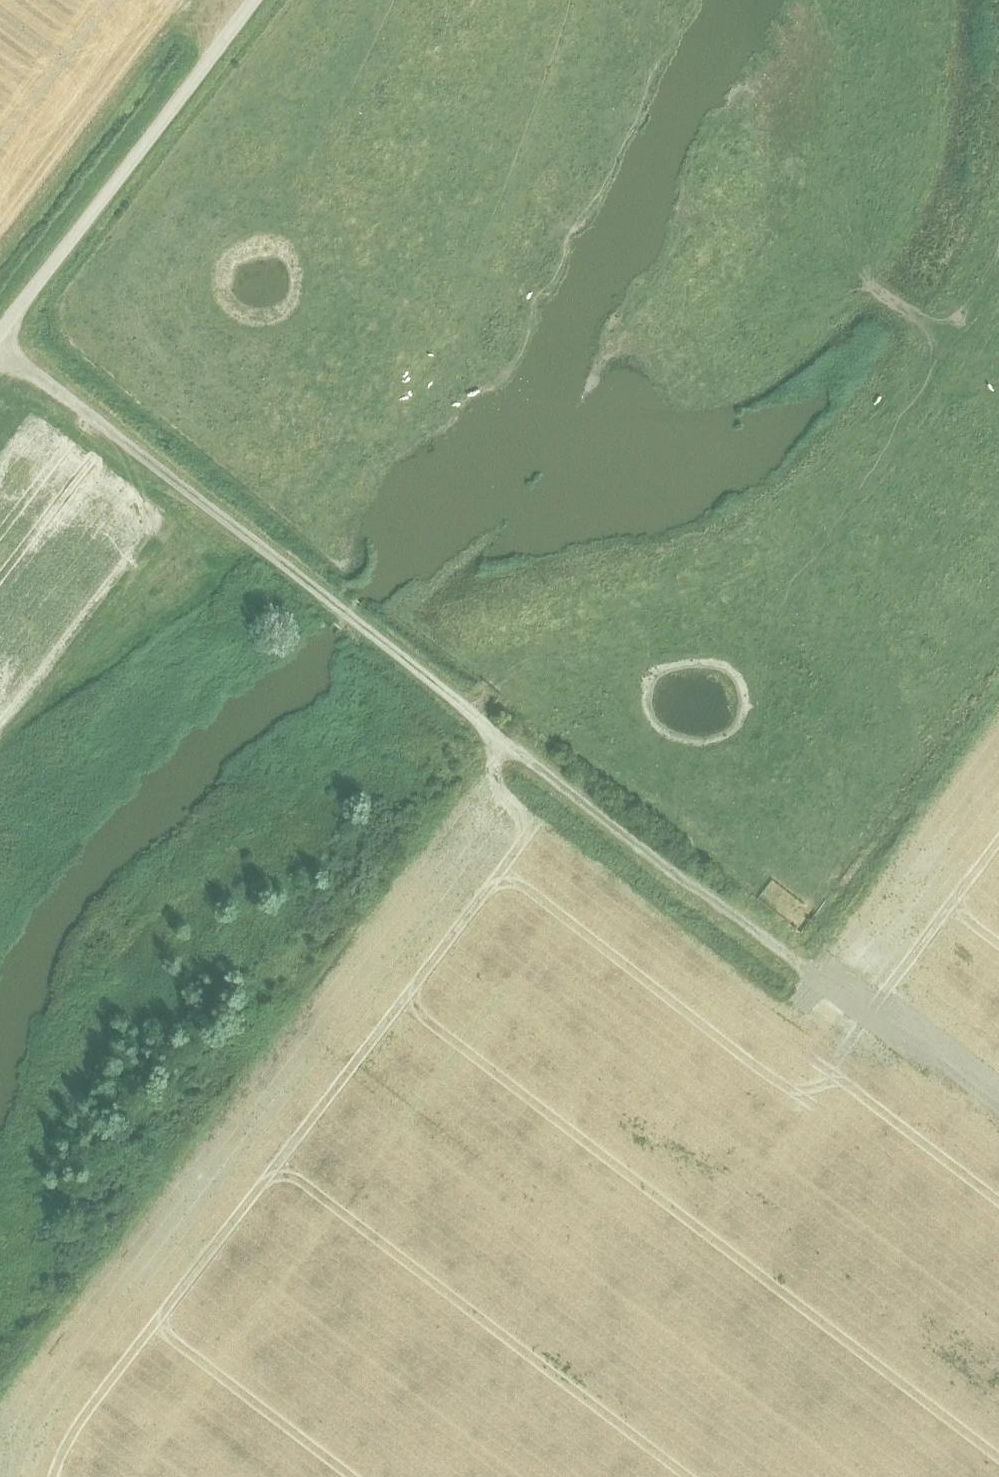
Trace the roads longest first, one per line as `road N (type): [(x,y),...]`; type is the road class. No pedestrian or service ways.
road 1 (track): [(831,992),(0,346)]
road 2 (unclassified): [(0,332),(252,0)]

